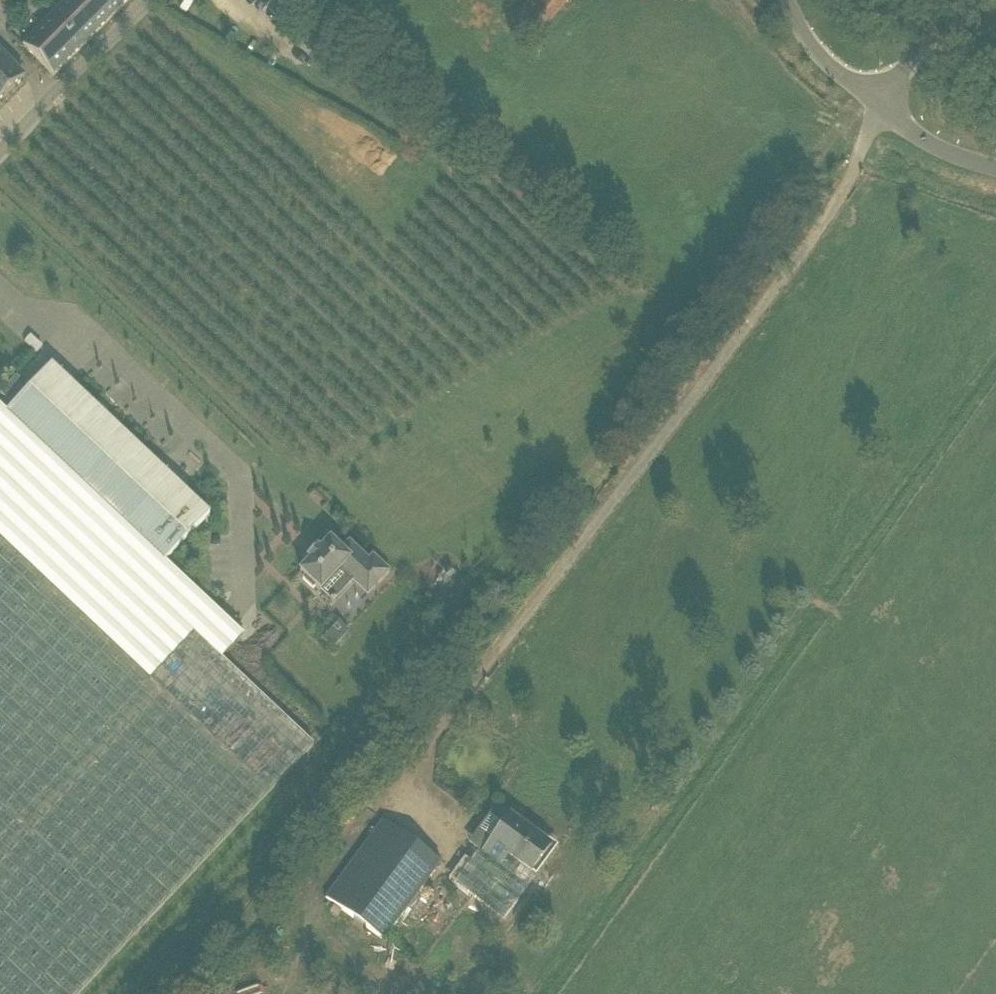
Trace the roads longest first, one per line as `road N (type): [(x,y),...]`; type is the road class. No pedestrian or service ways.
road 1 (unclassified): [(0,152),(148,0)]
road 2 (unclassified): [(884,109),(824,60),(789,0)]
road 3 (unclassified): [(884,109),(964,0)]
road 4 (unclassified): [(995,169),(949,155),(884,109)]

